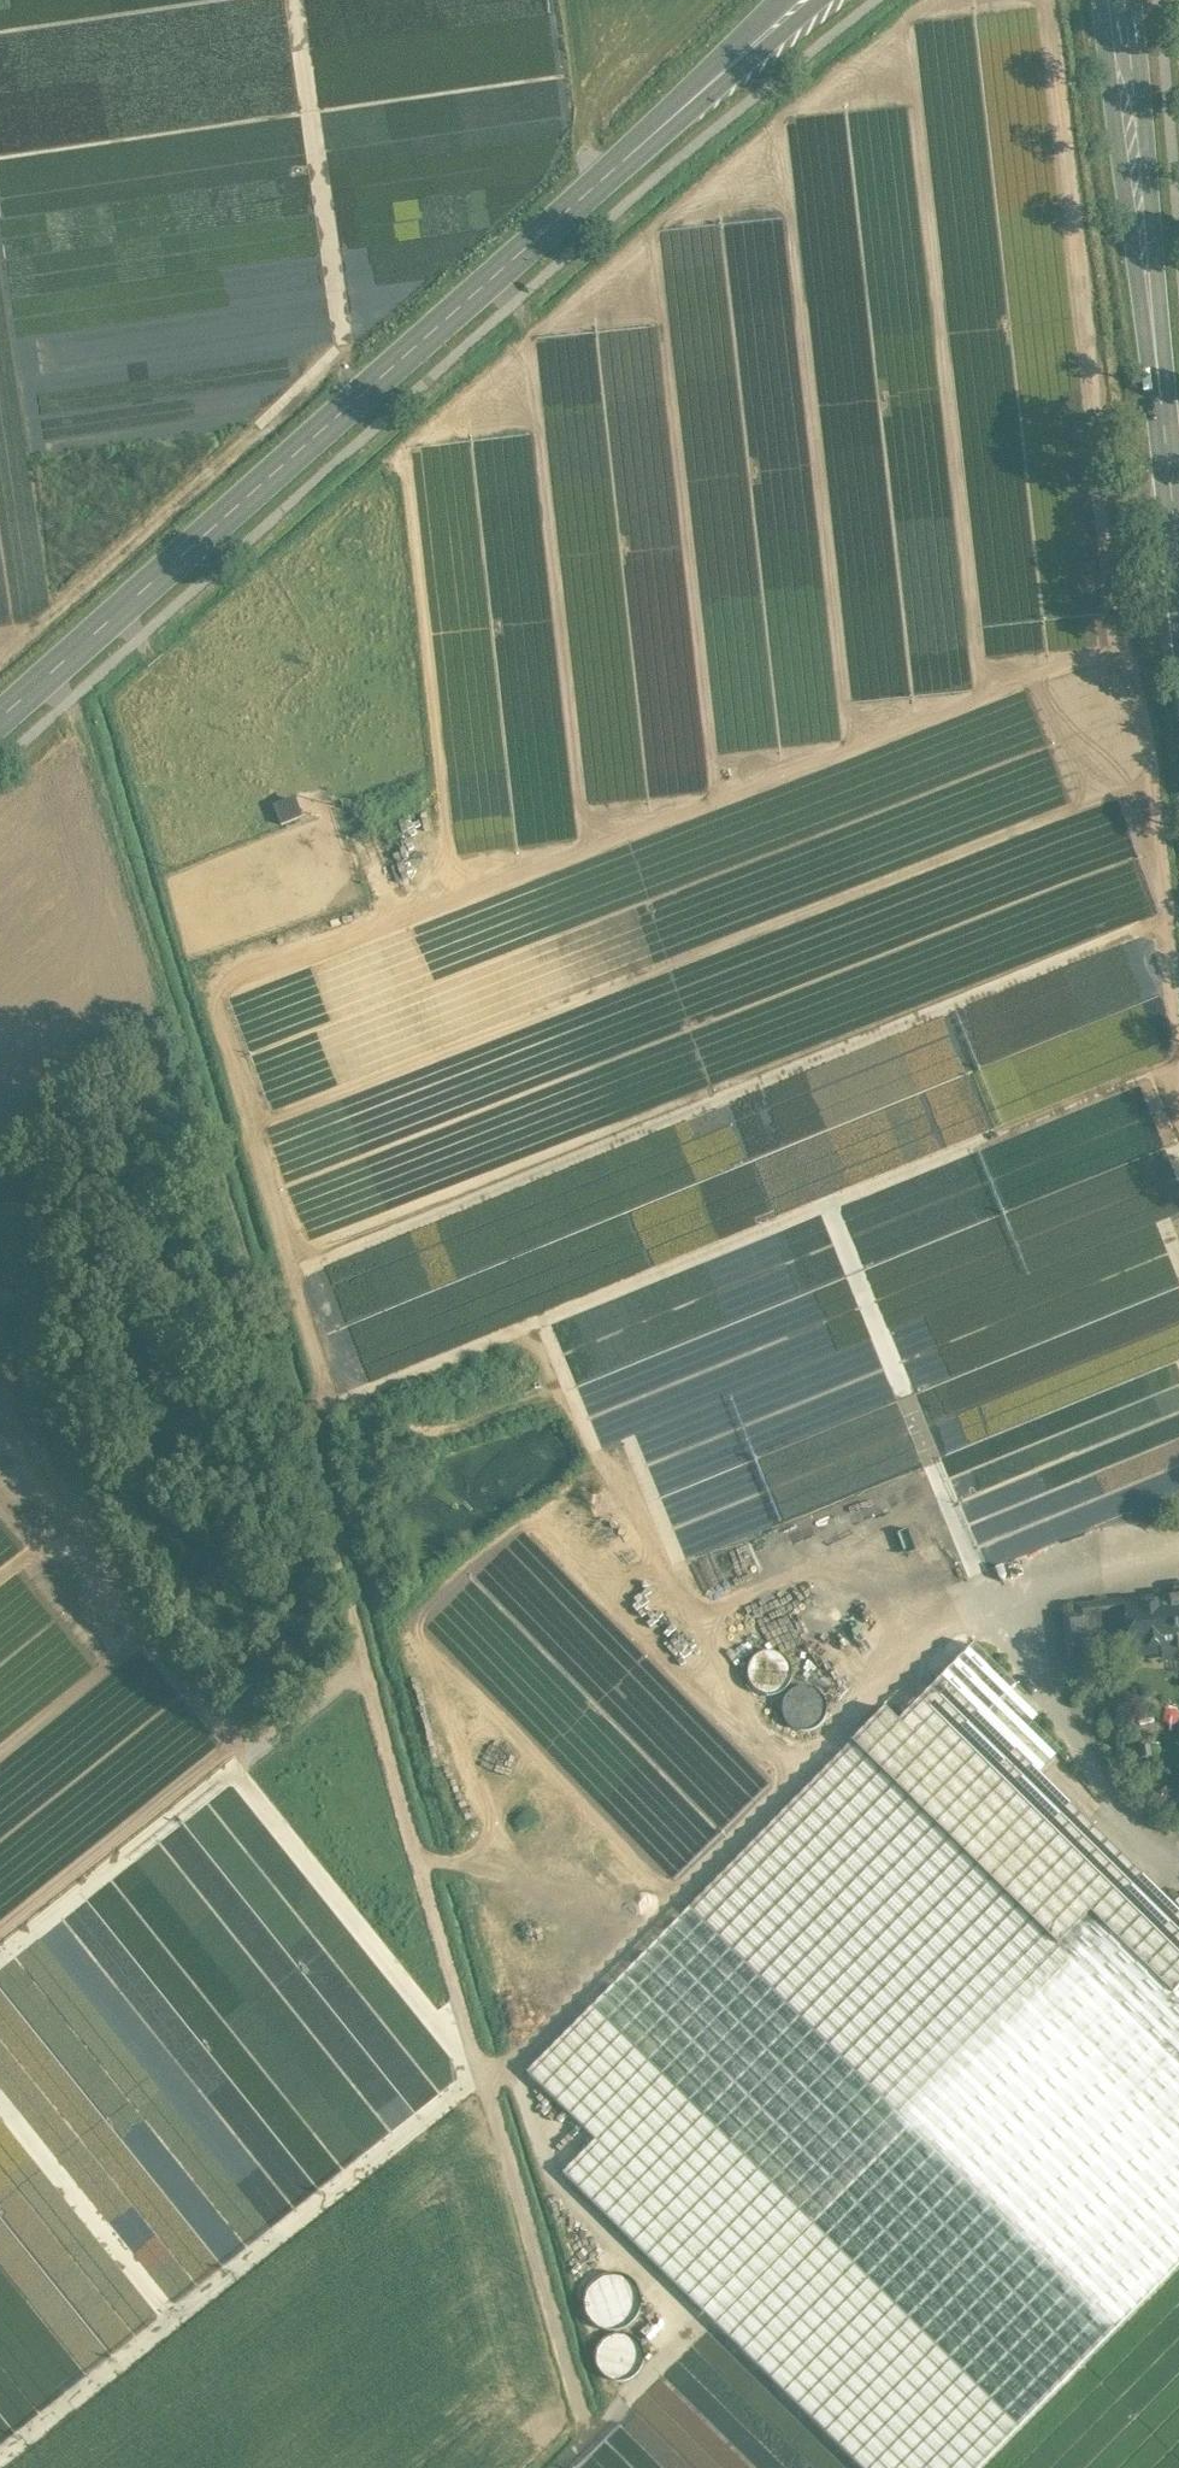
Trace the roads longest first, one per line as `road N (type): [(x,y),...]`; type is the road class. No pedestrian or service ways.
road 1 (secondary): [(0,725),(772,30)]
road 2 (secondary): [(1122,0),(1178,568)]

